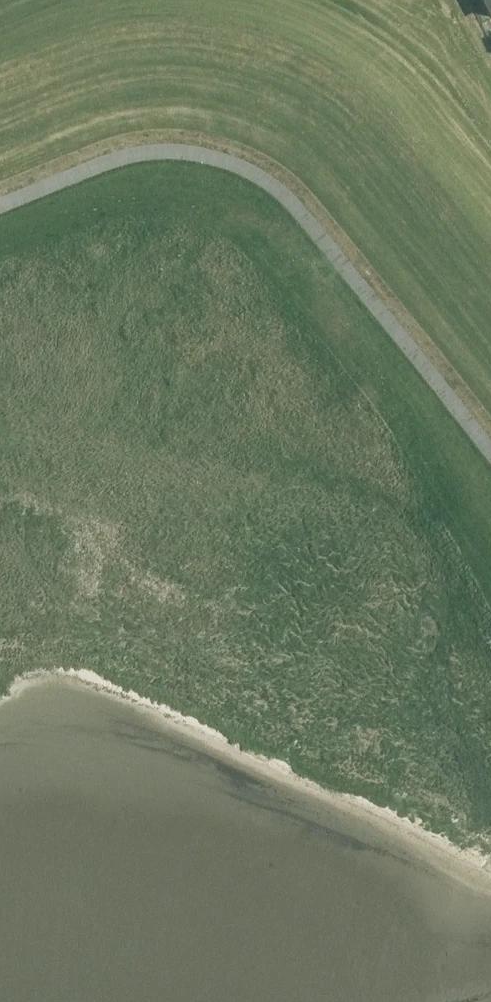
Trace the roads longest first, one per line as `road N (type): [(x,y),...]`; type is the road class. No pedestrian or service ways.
road 1 (track): [(490,456),(310,217),(242,166),(198,153),(125,157),(0,207)]

